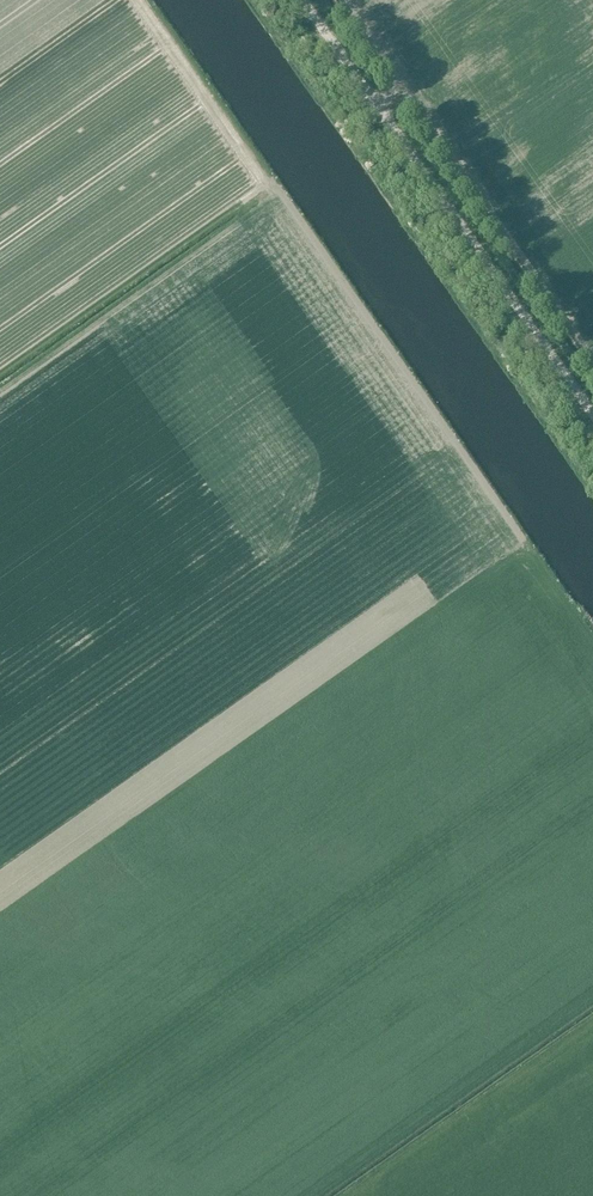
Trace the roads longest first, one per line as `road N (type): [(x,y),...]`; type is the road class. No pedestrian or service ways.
road 1 (unclassified): [(592,416),(302,0)]

